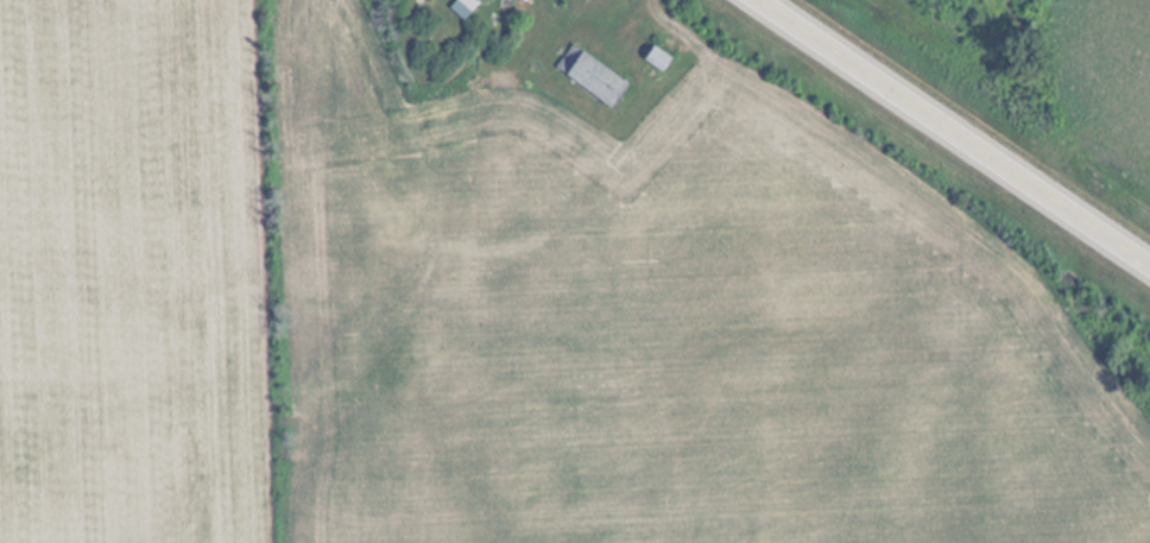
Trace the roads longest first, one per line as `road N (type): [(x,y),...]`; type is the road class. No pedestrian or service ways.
road 1 (primary): [(754,0),(1149,269)]

